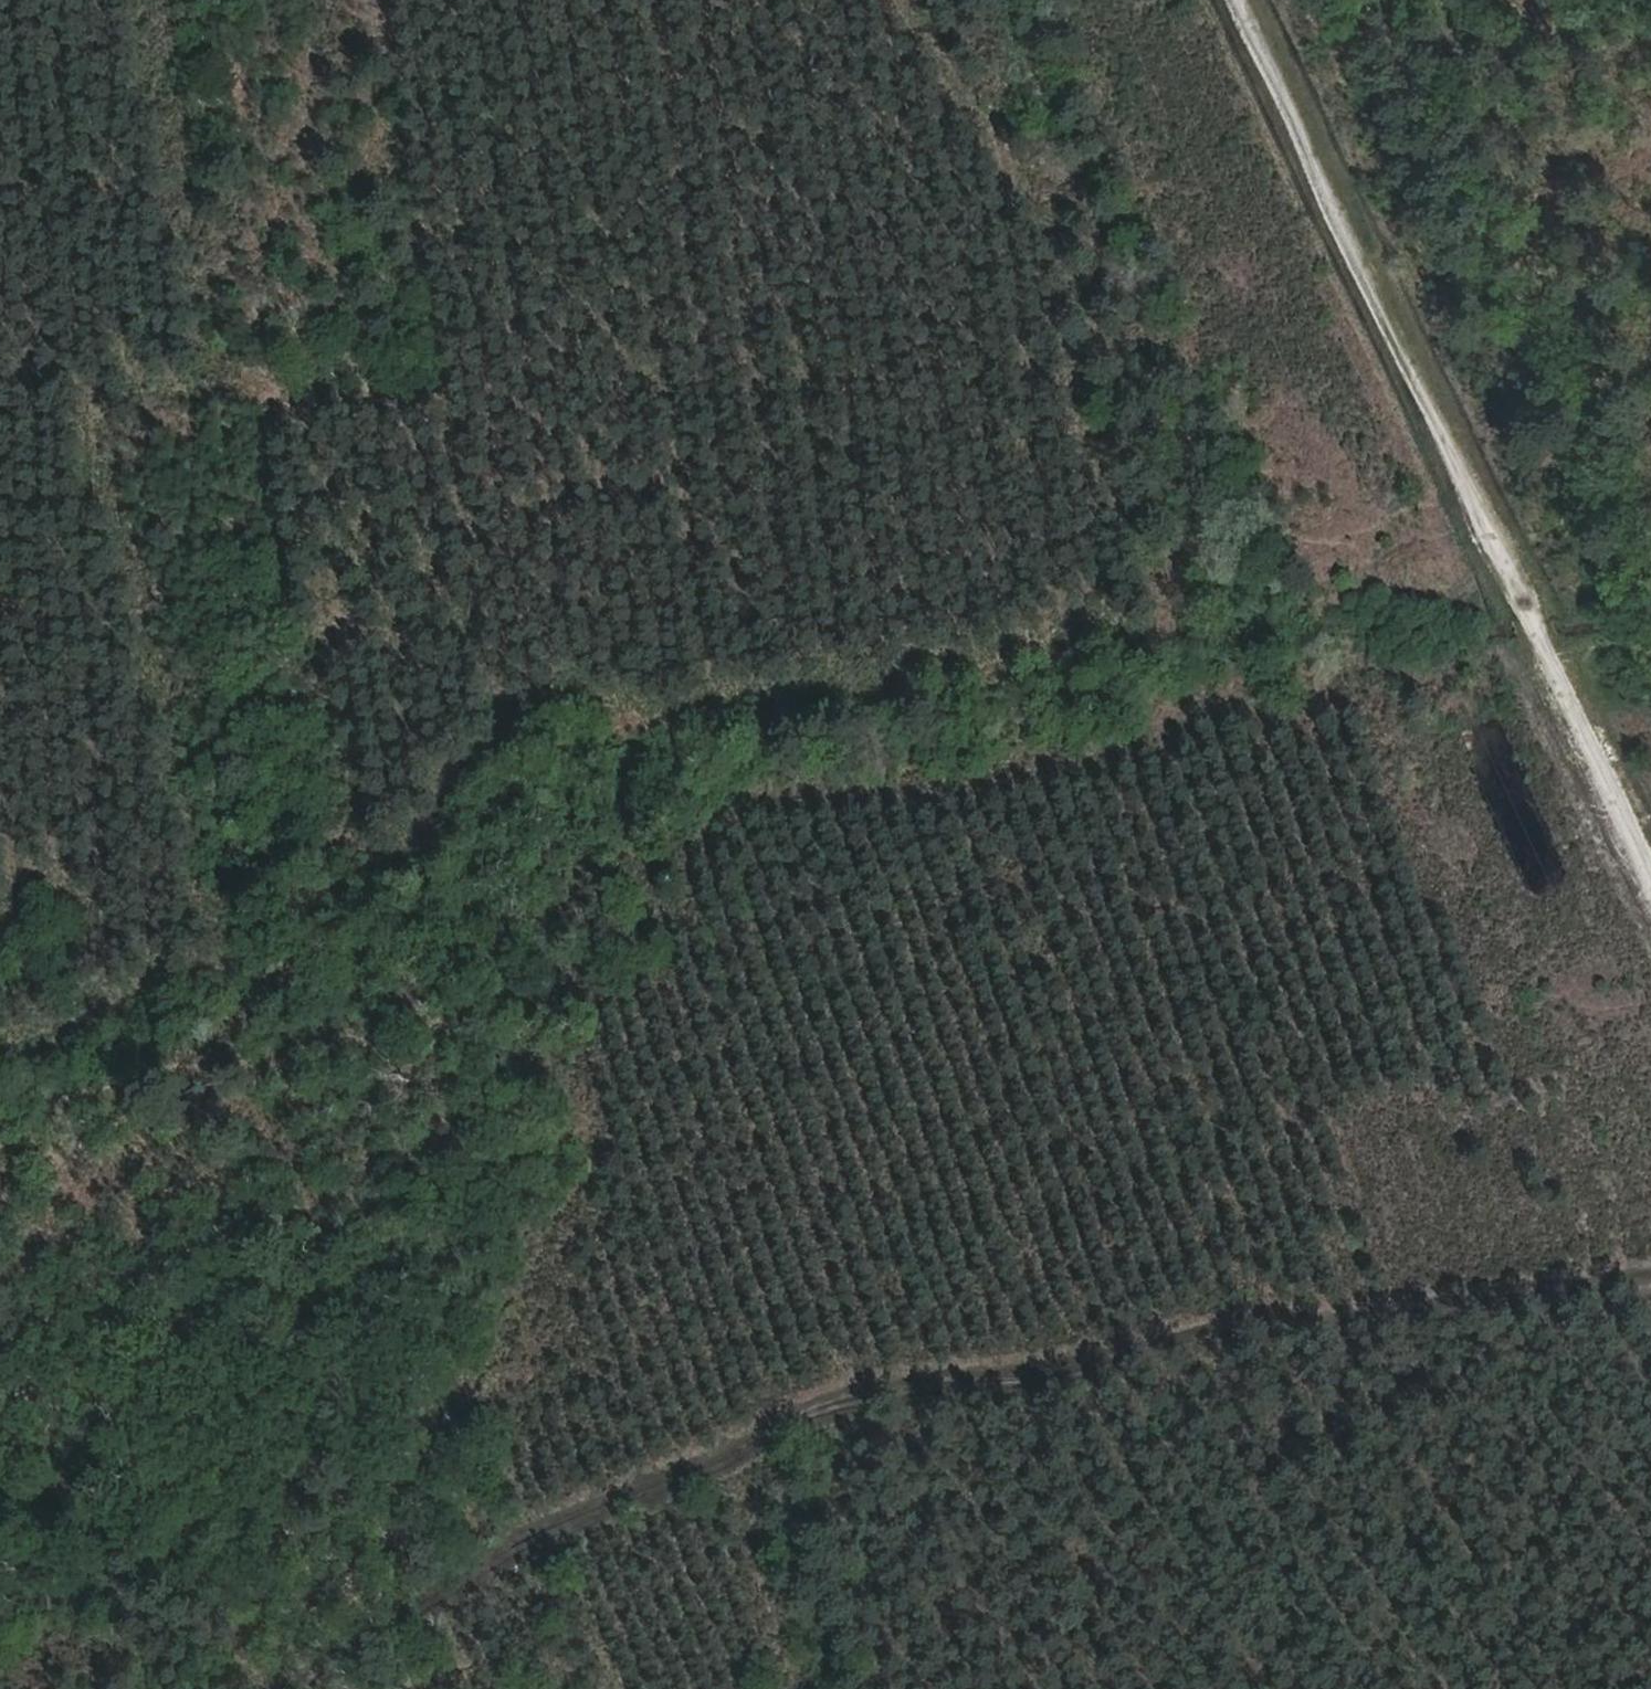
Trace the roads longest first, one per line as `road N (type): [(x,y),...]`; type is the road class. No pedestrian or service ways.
road 1 (track): [(1650,866),(1246,0)]

